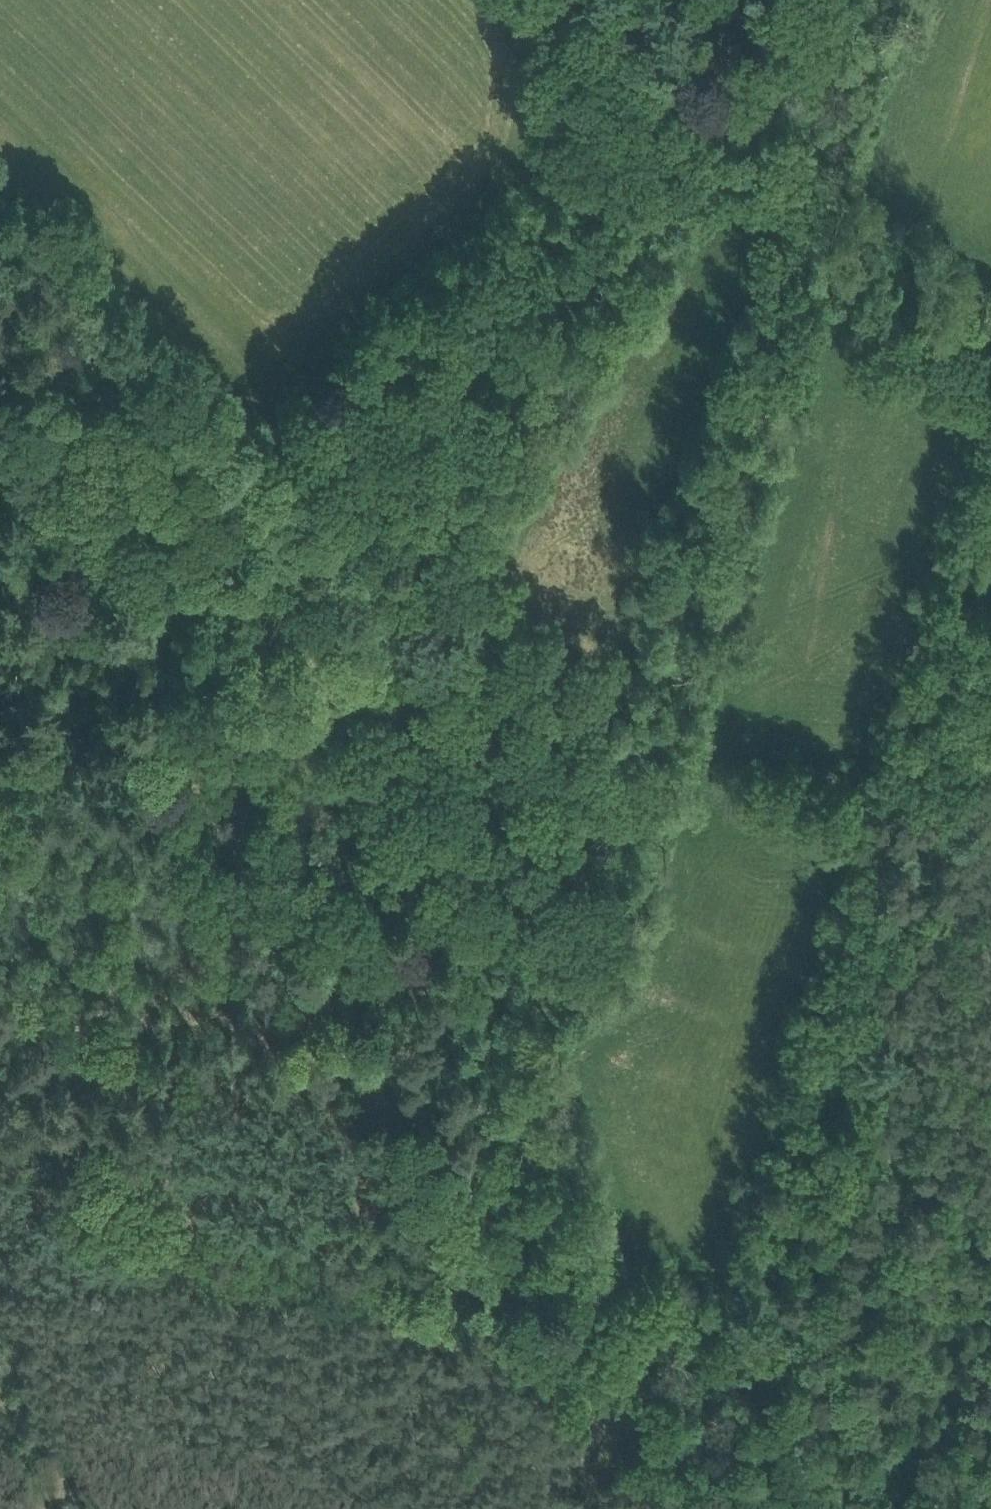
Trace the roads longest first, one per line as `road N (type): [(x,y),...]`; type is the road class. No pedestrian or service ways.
road 1 (track): [(990,810),(824,1358)]

